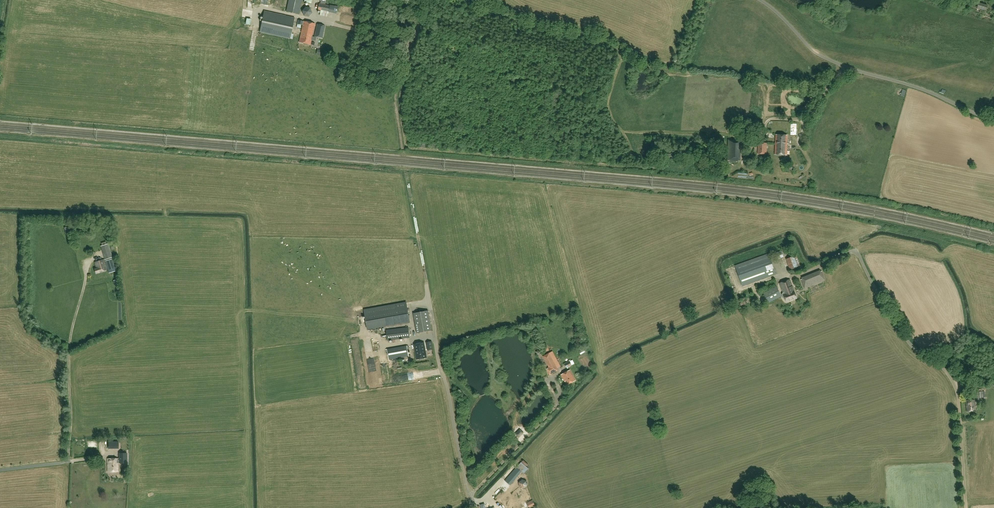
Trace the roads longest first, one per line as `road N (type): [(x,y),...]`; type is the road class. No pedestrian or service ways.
road 1 (unclassified): [(993,120),(825,58),(759,0)]
road 2 (track): [(407,174),(435,343)]
road 3 (unclassified): [(473,507),(435,343)]

